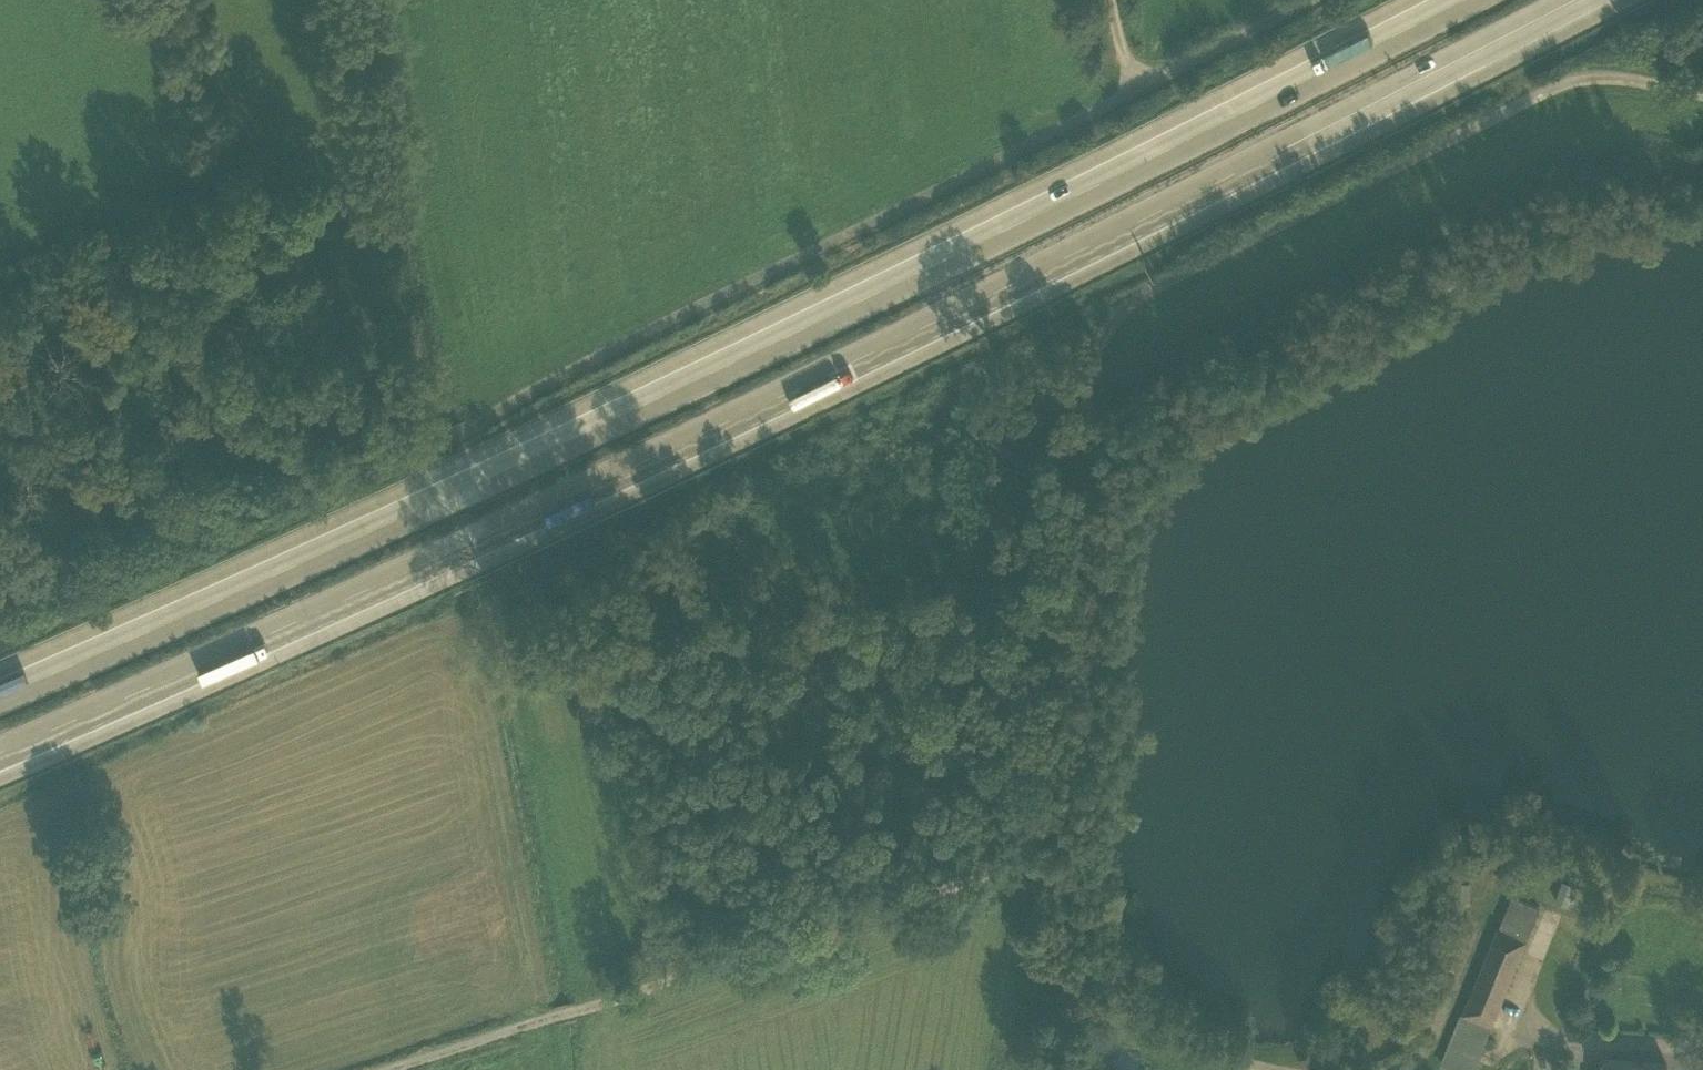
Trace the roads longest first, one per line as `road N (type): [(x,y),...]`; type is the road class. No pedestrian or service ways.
road 1 (motorway): [(0,750),(684,441),(1567,0)]
road 2 (motorway): [(1455,0),(671,391),(0,698)]
road 3 (track): [(0,624),(342,471),(455,436),(532,388),(1122,99)]
road 4 (track): [(1032,856),(1101,311),(1587,71),(1702,88)]
road 5 (track): [(382,1069),(1032,856)]
road 6 (track): [(1250,1069),(1125,1020),(1073,976),(1040,912),(1032,856)]
road 7 (track): [(1122,99),(1308,0)]
road 8 (track): [(1484,896),(1418,1060),(1389,1069)]

